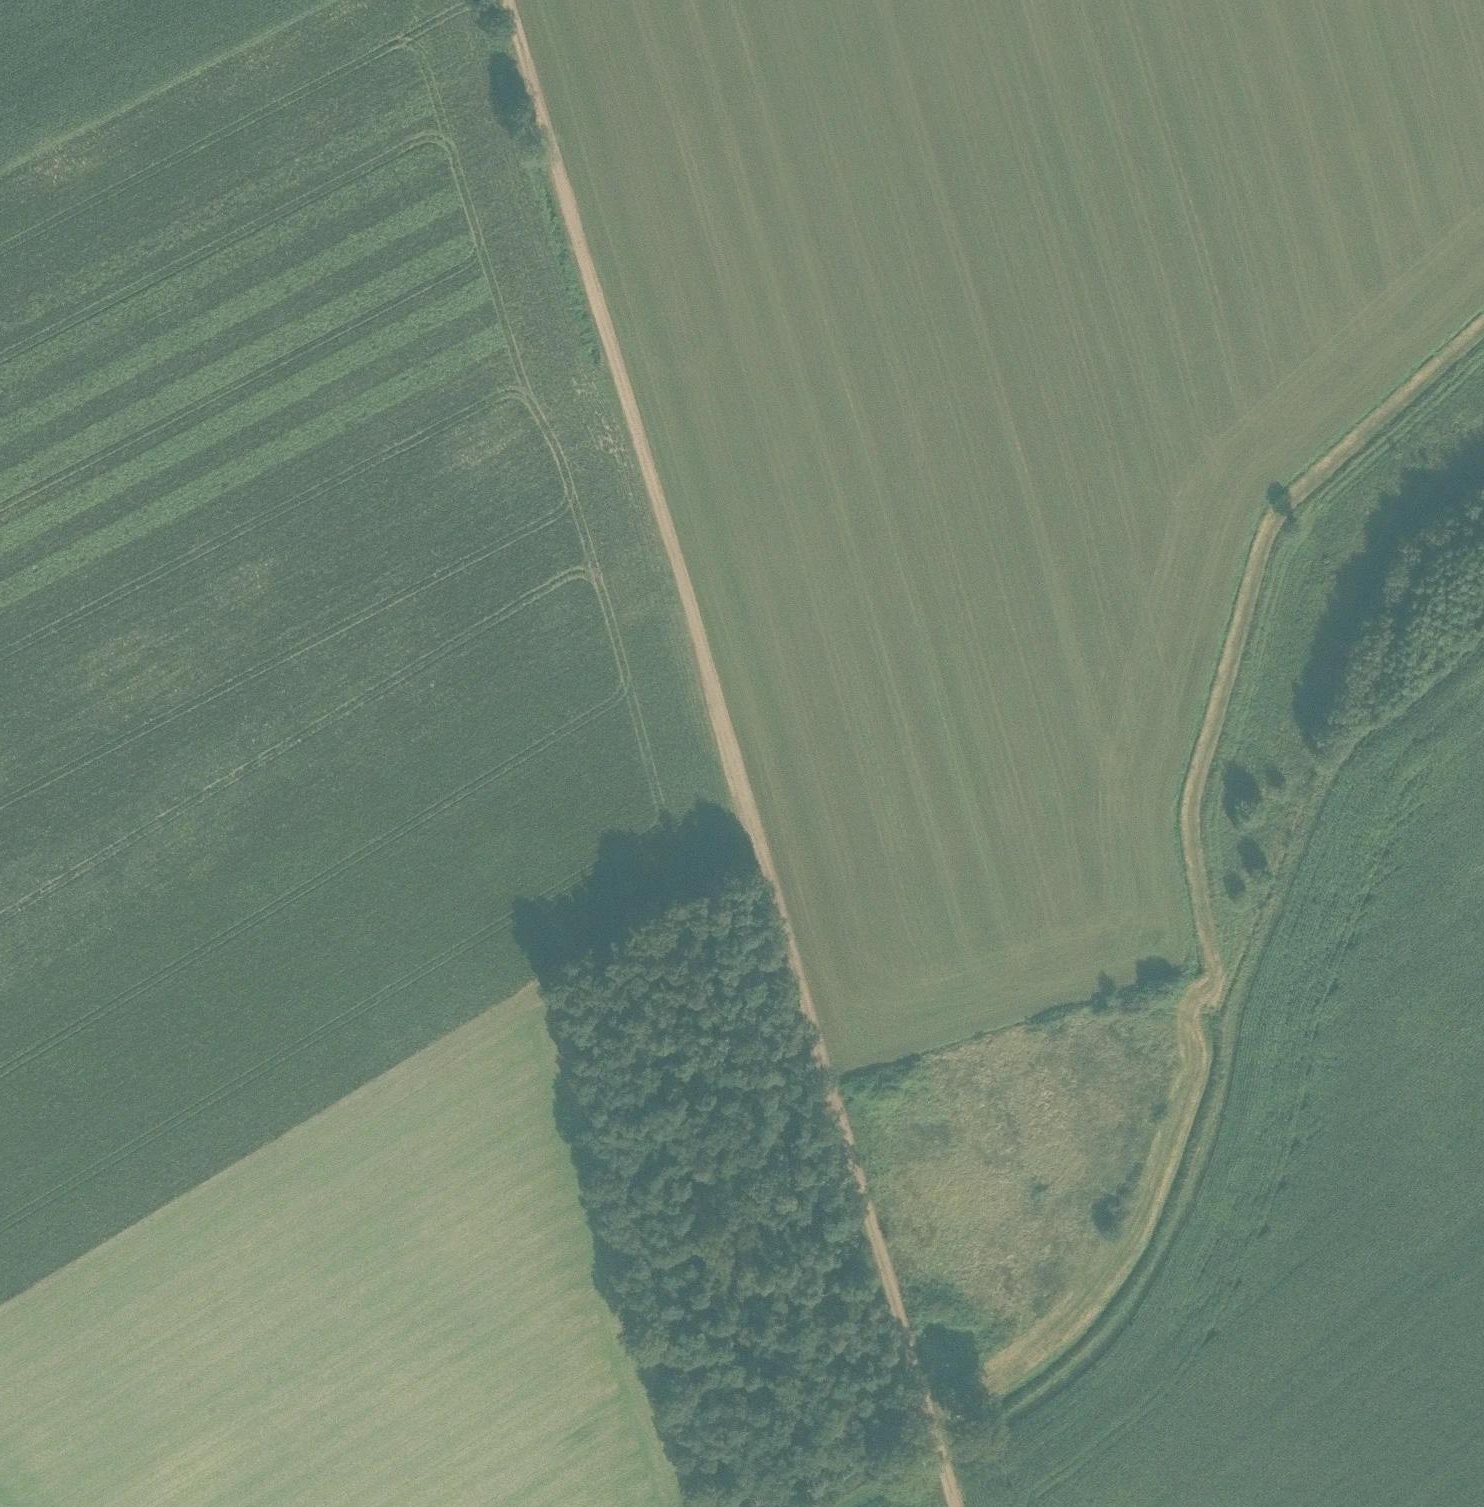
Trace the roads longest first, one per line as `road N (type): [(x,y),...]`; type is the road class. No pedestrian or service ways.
road 1 (track): [(930,1421),(506,0)]

